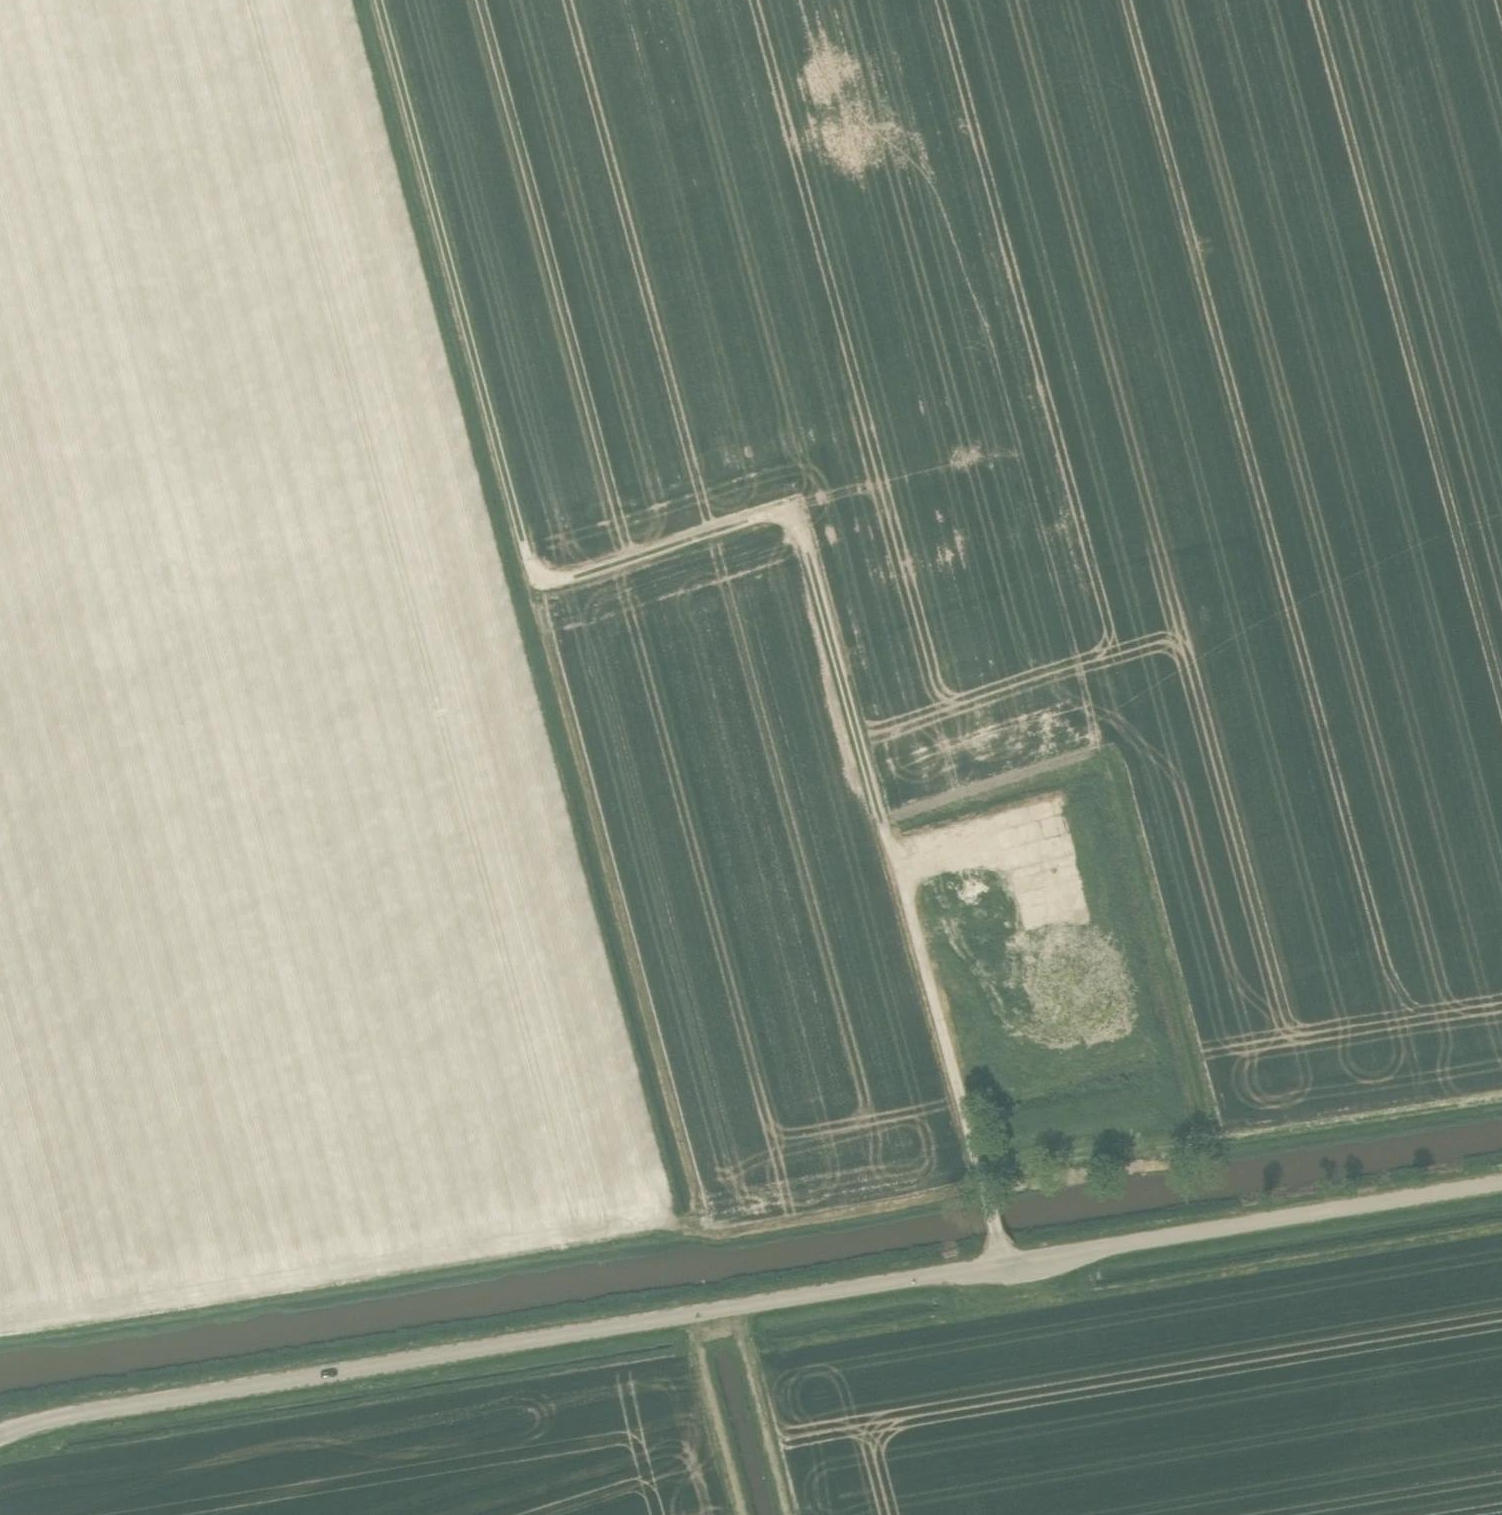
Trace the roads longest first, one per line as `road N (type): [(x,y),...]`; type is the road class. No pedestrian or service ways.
road 1 (track): [(1007,1260),(809,552),(796,530),(758,521),(569,582),(552,583),(531,569),(381,0)]
road 2 (unclassified): [(0,1433),(150,1399),(1501,1182)]
road 3 (track): [(983,1172),(1052,1152),(1219,1141)]

